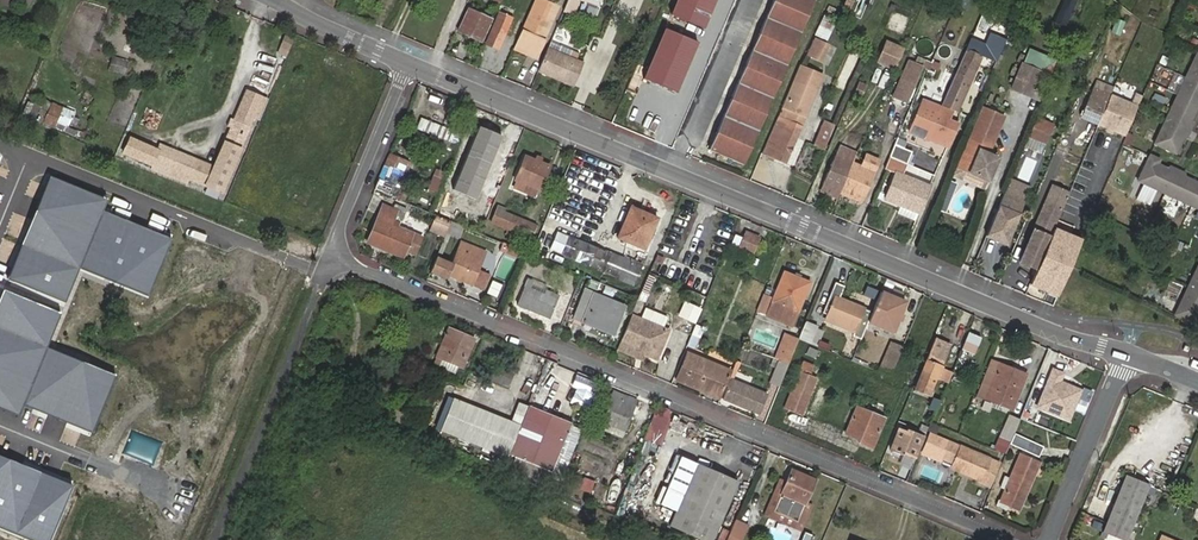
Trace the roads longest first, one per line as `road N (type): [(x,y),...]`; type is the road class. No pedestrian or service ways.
road 1 (residential): [(410,63),(1127,356)]
road 2 (residential): [(335,256),(1000,539)]
road 3 (residential): [(27,157),(290,260),(335,256)]
road 4 (residential): [(410,63),(335,256)]
road 5 (residential): [(1048,539),(1127,356)]
road 6 (residential): [(275,0),(410,63)]

